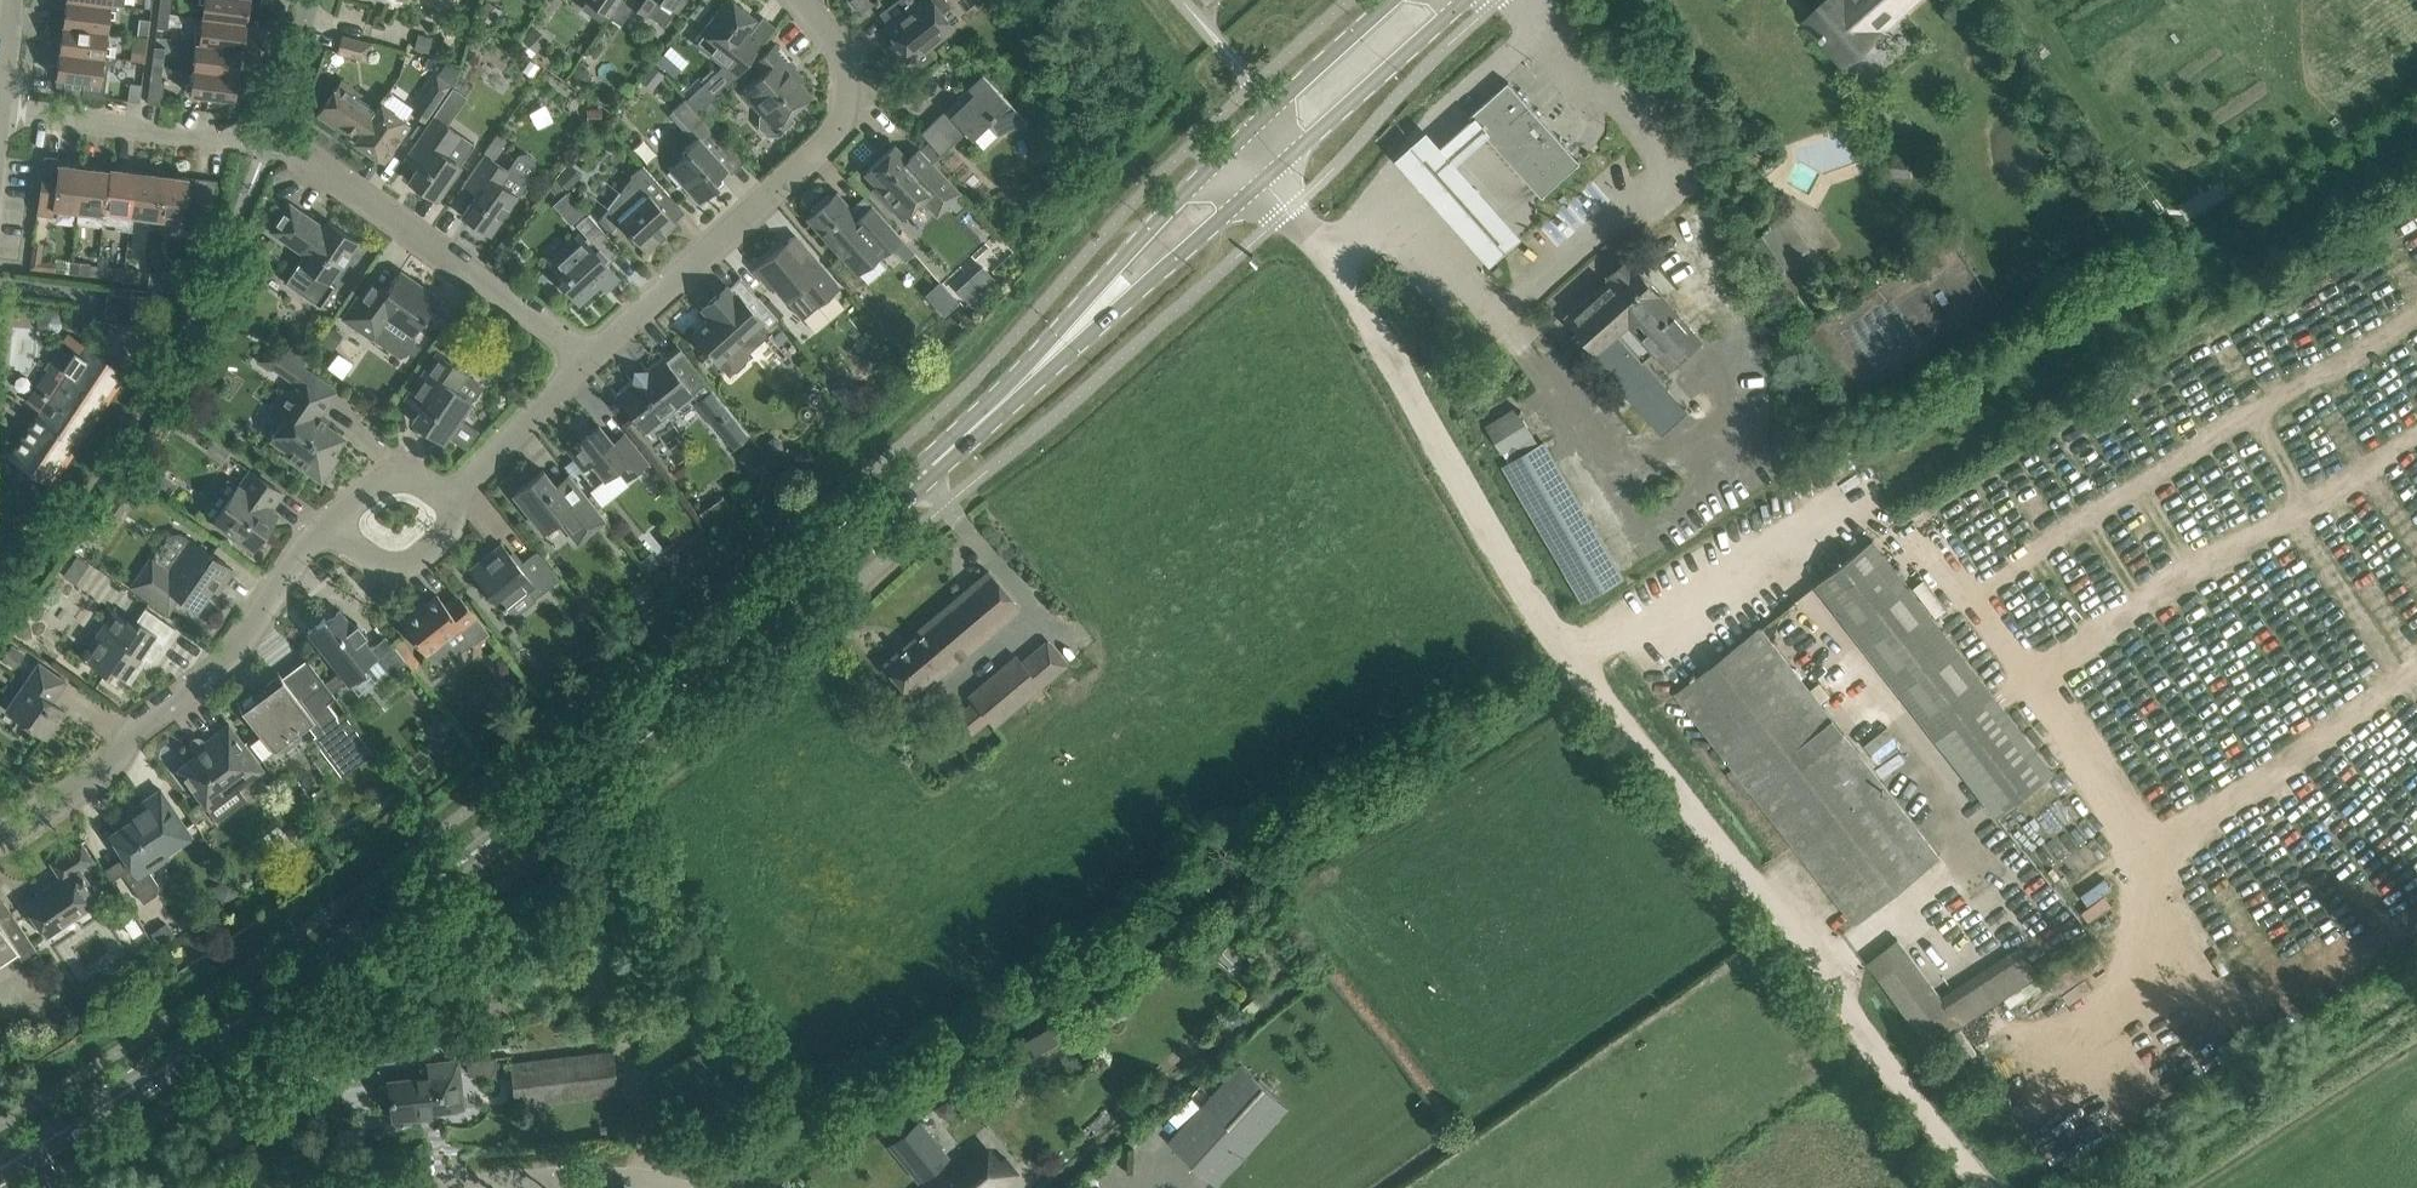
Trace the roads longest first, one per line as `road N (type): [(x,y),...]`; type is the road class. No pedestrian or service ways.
road 1 (secondary): [(0,1168),(467,853),(1057,355)]
road 2 (track): [(1832,512),(1301,845),(1252,865),(730,1187)]
road 3 (track): [(1314,244),(1530,598),(1983,1187)]
road 4 (residential): [(591,355),(300,154),(0,111)]
road 5 (secondary): [(1057,355),(1104,328),(1466,0)]
road 6 (secondary): [(1391,0),(1097,280),(1057,355)]
road 7 (residential): [(591,355),(831,139),(841,118),(844,62),(803,0)]
road 8 (residential): [(0,838),(105,773),(135,725),(239,645),(327,525)]
road 9 (residential): [(662,1187),(625,1177),(565,1177),(449,1187)]
road 10 (residential): [(591,355),(449,500)]
road 11 (track): [(1956,963),(1910,903),(1816,971)]
road 12 (residential): [(449,500),(449,534),(400,564),(364,556),(327,525)]
road 13 (residential): [(327,525),(390,478),(422,481),(449,500)]

